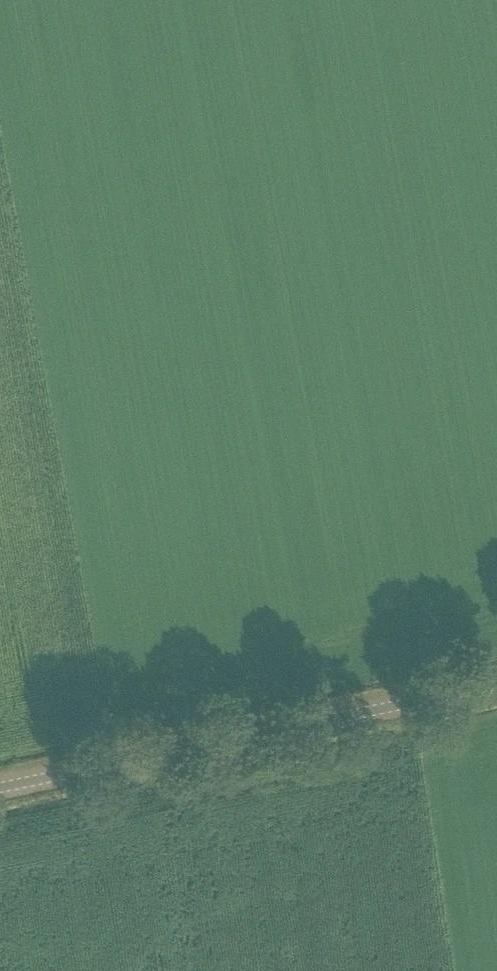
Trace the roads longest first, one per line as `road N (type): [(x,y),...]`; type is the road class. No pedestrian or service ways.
road 1 (secondary): [(496,685),(0,788)]

